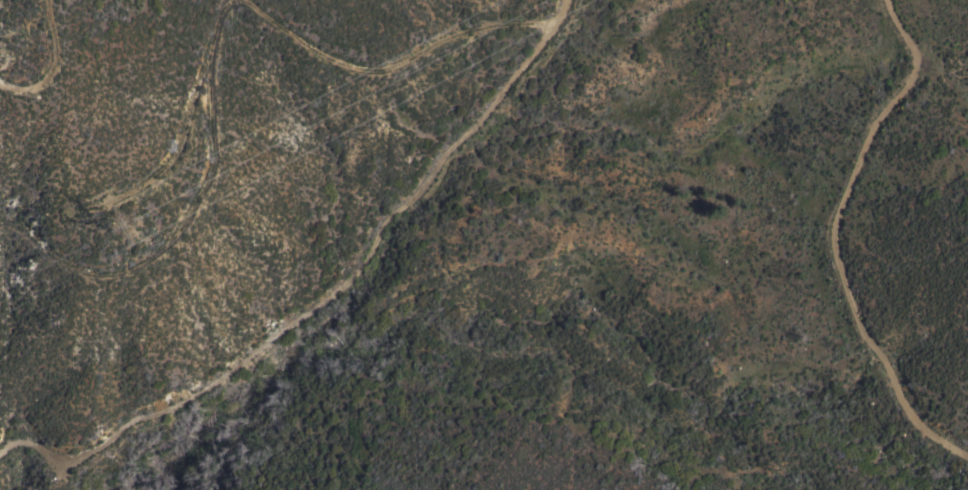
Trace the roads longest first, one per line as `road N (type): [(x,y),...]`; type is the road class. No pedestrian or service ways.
road 1 (track): [(553,25),(458,33),(388,68),(364,68),(311,50),(244,0),(231,1),(212,59),(218,157),(163,253),(100,276),(0,224)]
road 2 (track): [(0,455),(23,441),(74,459),(105,444),(126,424),(171,410),(228,374),(353,276),(379,228),(490,106),(563,0)]
road 3 (track): [(885,0),(911,50),(912,73),(863,146),(835,216),(835,261),(856,323),(911,419),(967,458)]
road 4 (track): [(212,59),(183,157),(154,187),(115,205)]
road 5 (track): [(0,70),(26,72),(49,87),(82,81),(92,56),(77,0)]

